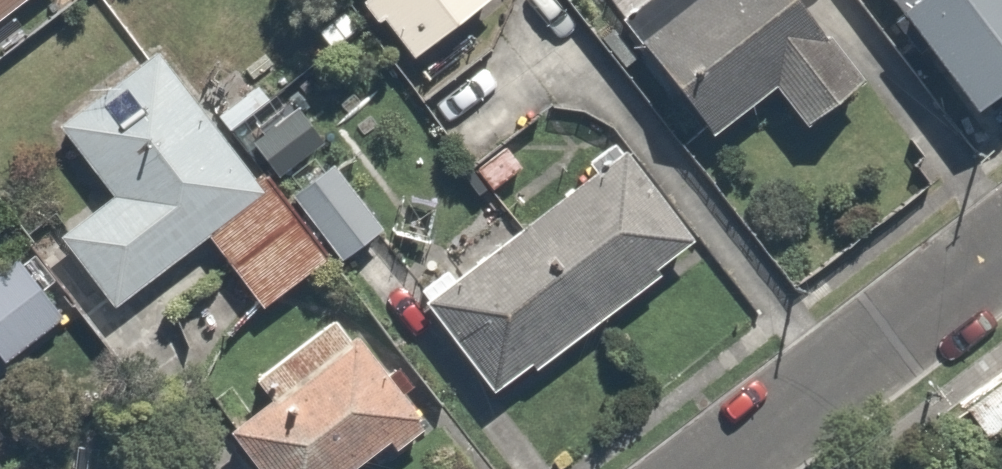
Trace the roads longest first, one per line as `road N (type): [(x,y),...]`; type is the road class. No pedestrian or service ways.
road 1 (residential): [(715,468),(1001,250)]

